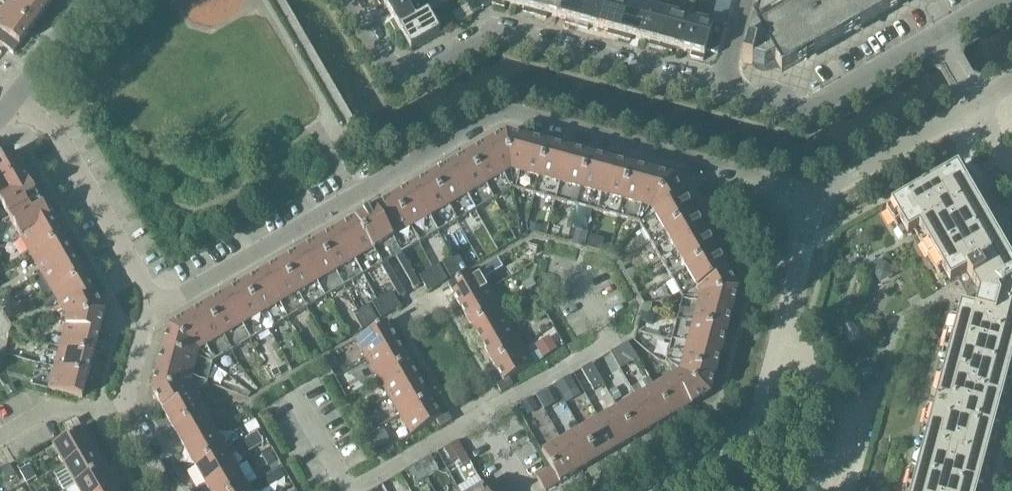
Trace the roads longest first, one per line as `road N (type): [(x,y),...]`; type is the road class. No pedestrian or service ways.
road 1 (residential): [(155,301),(172,300),(494,116),(515,113),(786,187),(814,203)]
road 2 (residential): [(723,91),(493,27),(404,71),(387,60),(350,0)]
road 3 (residential): [(723,91),(806,111),(1008,0)]
road 4 (residential): [(155,301),(55,131),(11,99)]
road 5 (residential): [(782,327),(757,416),(639,490)]
road 6 (residential): [(176,490),(126,398),(155,301)]
road 7 (residential): [(814,203),(976,102)]
road 8 (residential): [(830,490),(845,422),(782,327)]
road 9 (residential): [(782,327),(814,203)]
road 10 (residential): [(11,99),(90,0)]

